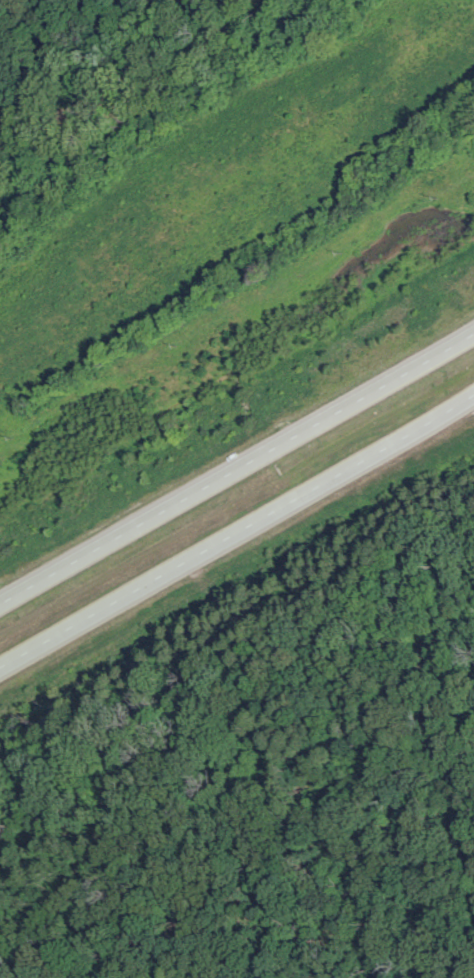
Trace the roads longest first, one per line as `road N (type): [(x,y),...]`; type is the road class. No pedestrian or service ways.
road 1 (trunk): [(0,658),(345,458),(473,373)]
road 2 (residential): [(0,699),(473,429)]
road 3 (trunk): [(473,337),(0,606)]

